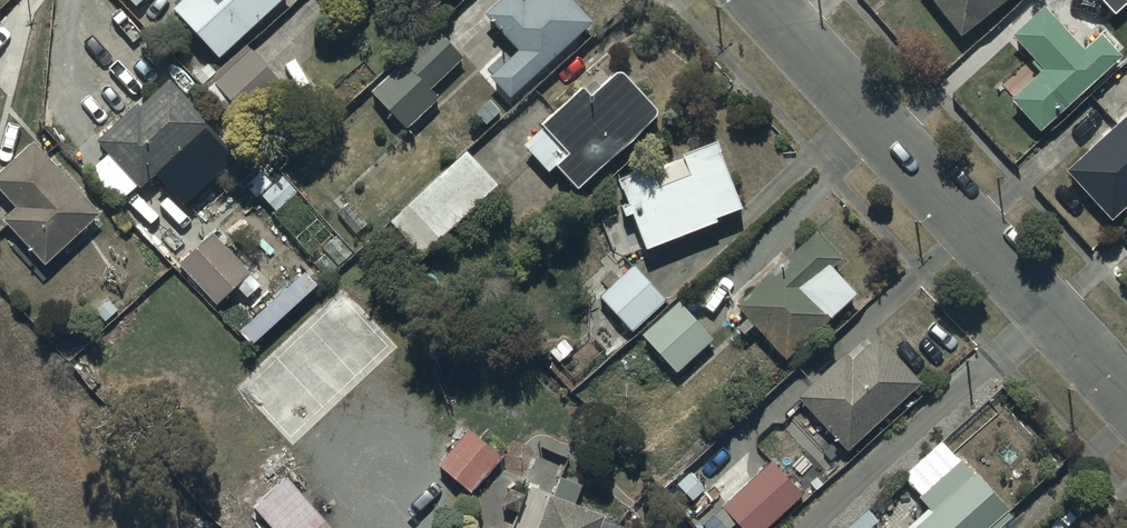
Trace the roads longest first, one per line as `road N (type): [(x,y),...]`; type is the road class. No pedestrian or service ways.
road 1 (residential): [(763,0),(1126,395)]

